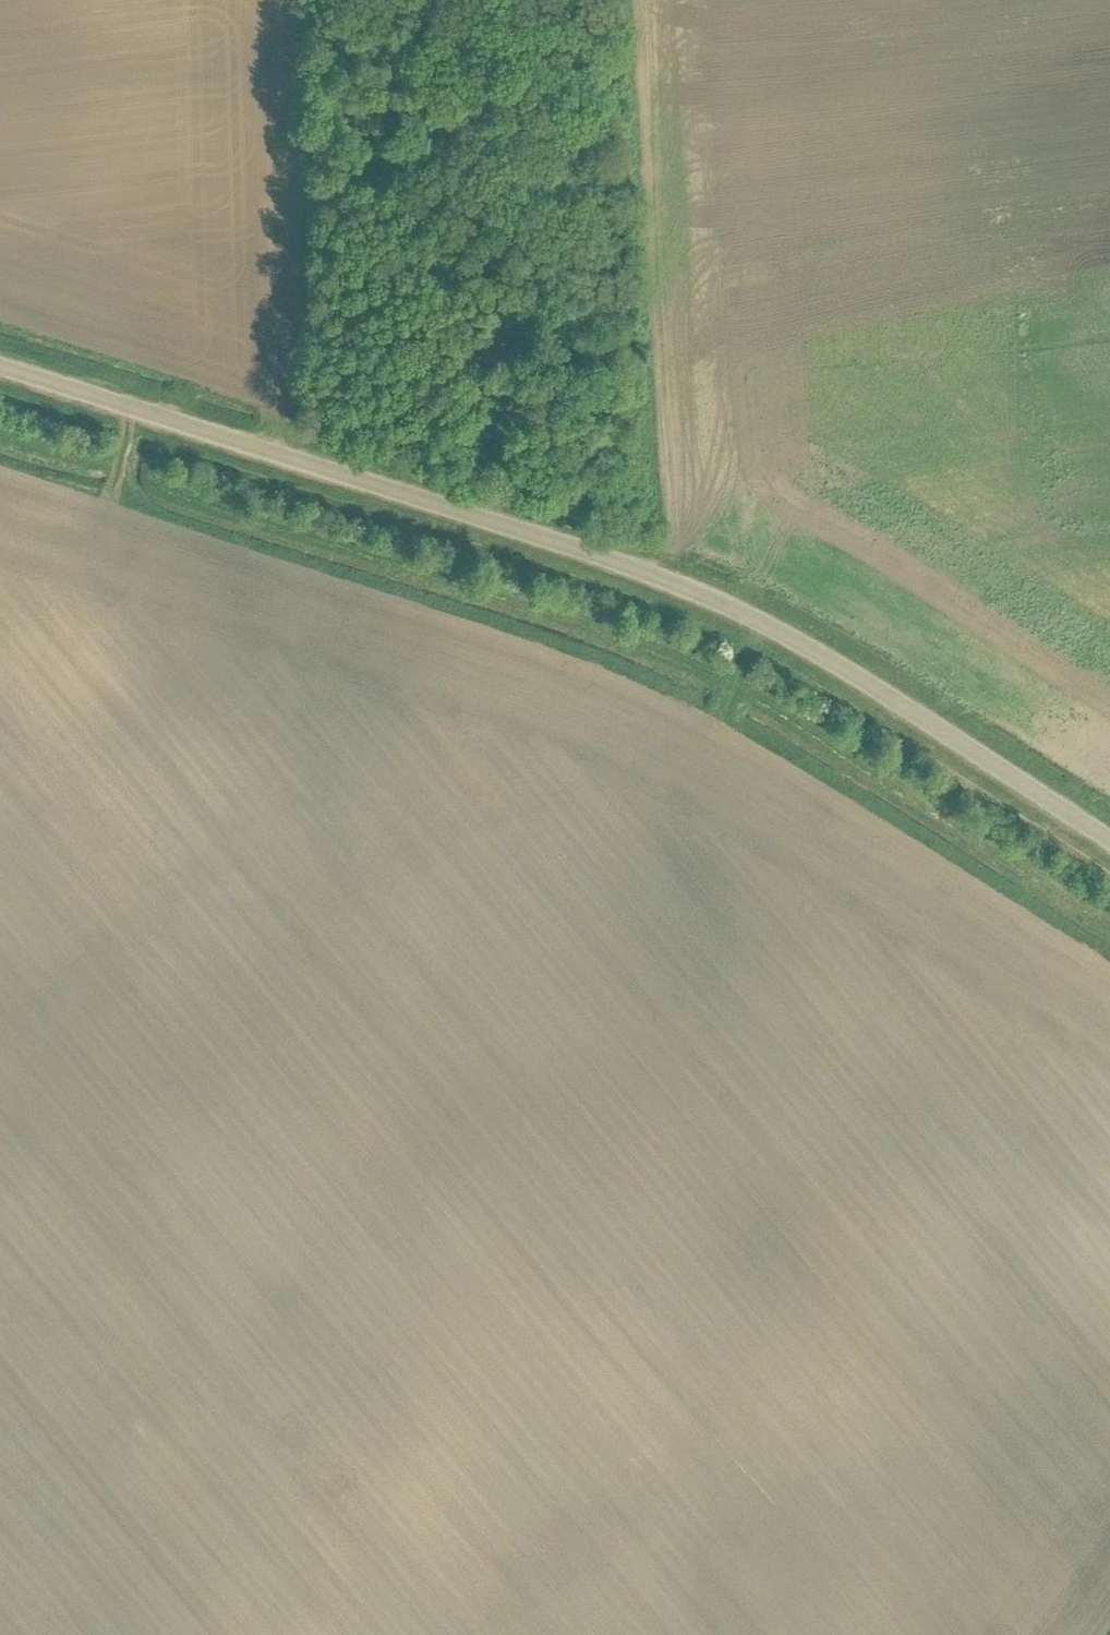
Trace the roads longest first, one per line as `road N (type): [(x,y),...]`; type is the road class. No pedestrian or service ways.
road 1 (tertiary): [(1109,840),(864,679),(705,593),(0,365)]

